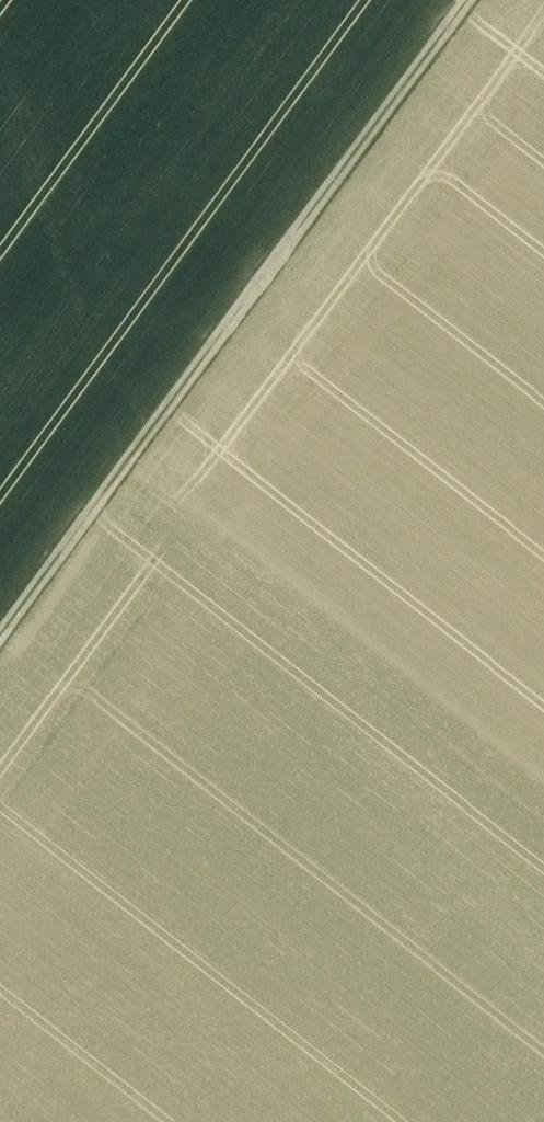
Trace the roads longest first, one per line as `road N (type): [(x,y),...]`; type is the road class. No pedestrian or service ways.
road 1 (track): [(0,642),(476,0)]

